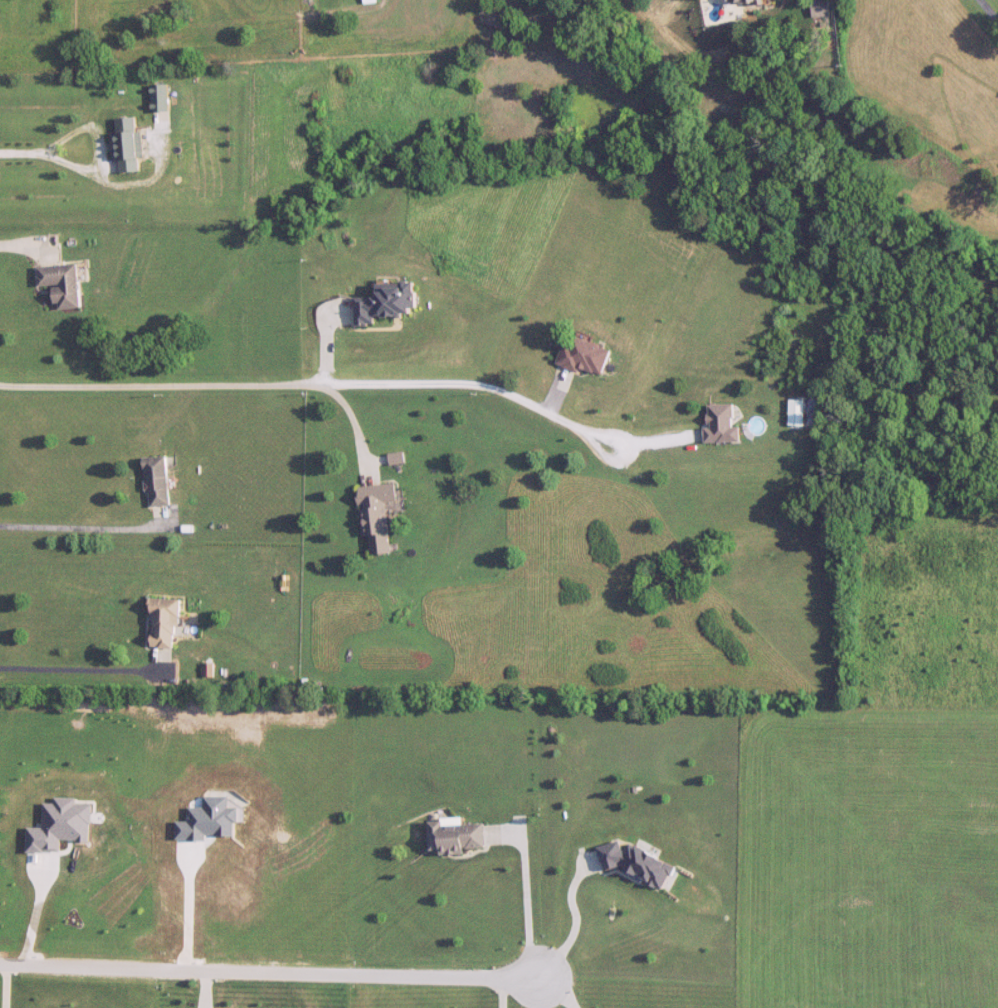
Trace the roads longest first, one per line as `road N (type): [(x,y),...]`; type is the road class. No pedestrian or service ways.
road 1 (residential): [(0,391),(491,394),(621,461)]
road 2 (residential): [(0,964),(536,979)]

